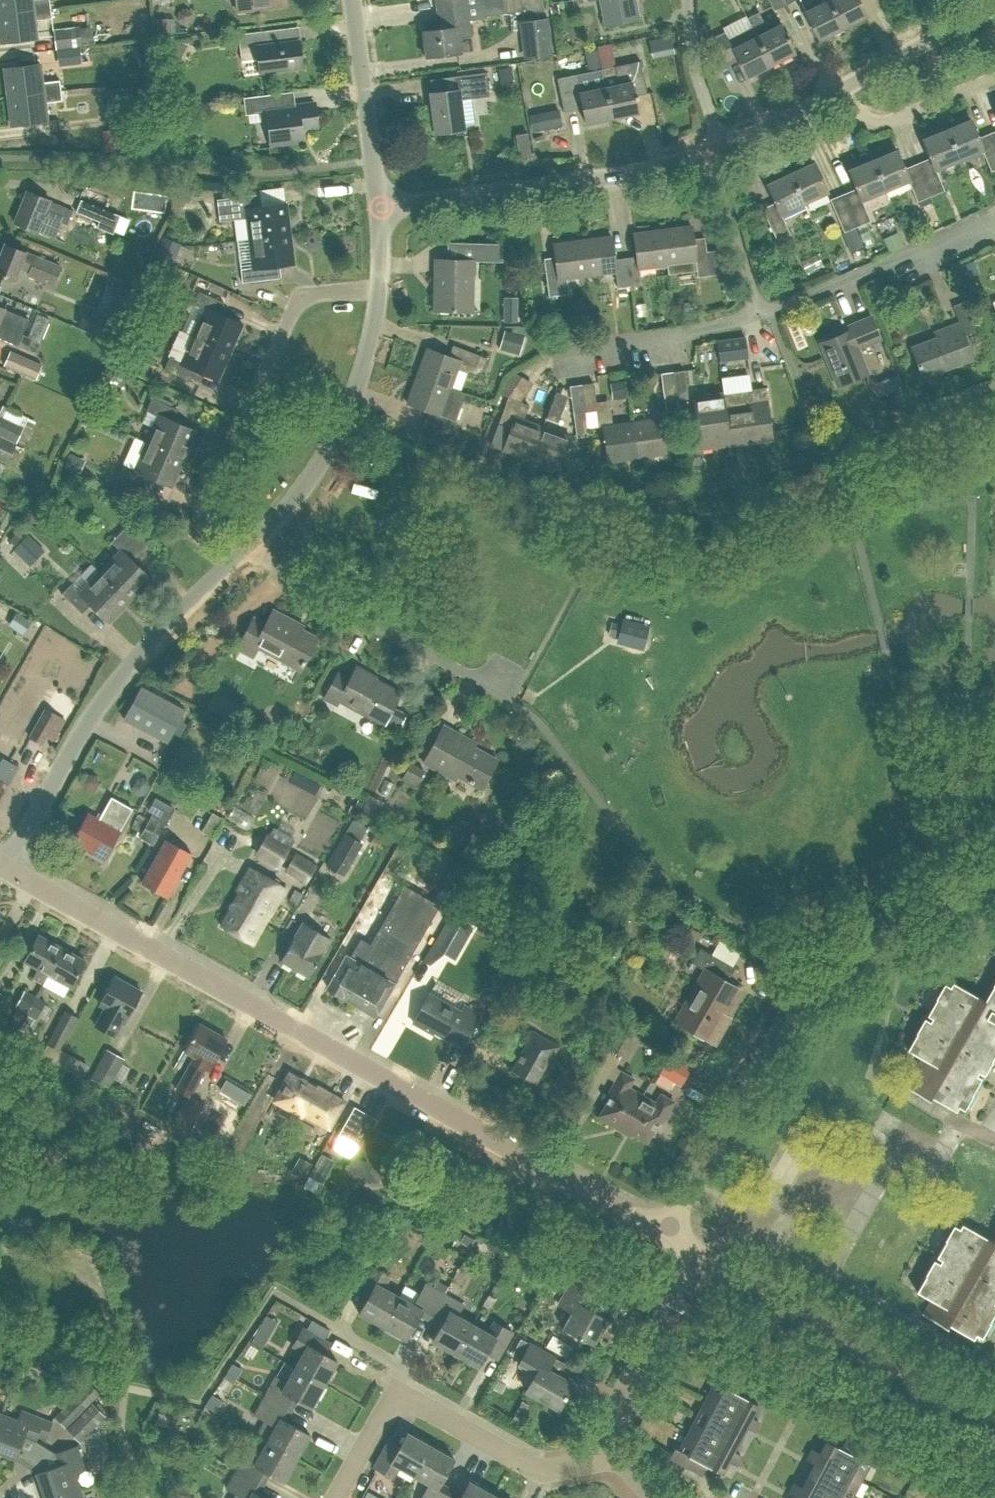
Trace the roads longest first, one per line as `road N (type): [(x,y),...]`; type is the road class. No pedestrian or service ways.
road 1 (unclassified): [(666,1238),(4,867)]
road 2 (unclassified): [(666,1238),(779,1029),(819,980),(994,878)]
road 3 (residential): [(4,867),(95,704),(229,563)]
road 4 (residential): [(229,563),(195,529),(296,306),(313,295),(378,289)]
road 5 (residential): [(337,1497),(394,1395),(547,1468),(604,1454)]
road 6 (unclassified): [(994,1422),(697,1254)]
road 7 (residential): [(378,207),(624,176),(707,154)]
road 8 (residential): [(244,547),(505,698)]
road 9 (residential): [(244,547),(305,484),(341,419),(378,289)]
road 10 (residential): [(758,314),(994,227)]
road 11 (residential): [(604,1454),(602,1434),(697,1254)]
road 12 (residential): [(378,207),(352,0)]
road 13 (residential): [(564,362),(758,314)]
road 14 (residential): [(840,92),(994,0)]
road 15 (residential): [(840,92),(876,122),(994,77)]
road 16 (residential): [(758,314),(707,154)]
road 17 (residential): [(720,148),(697,83),(688,0)]
road 18 (residential): [(720,148),(840,92)]

